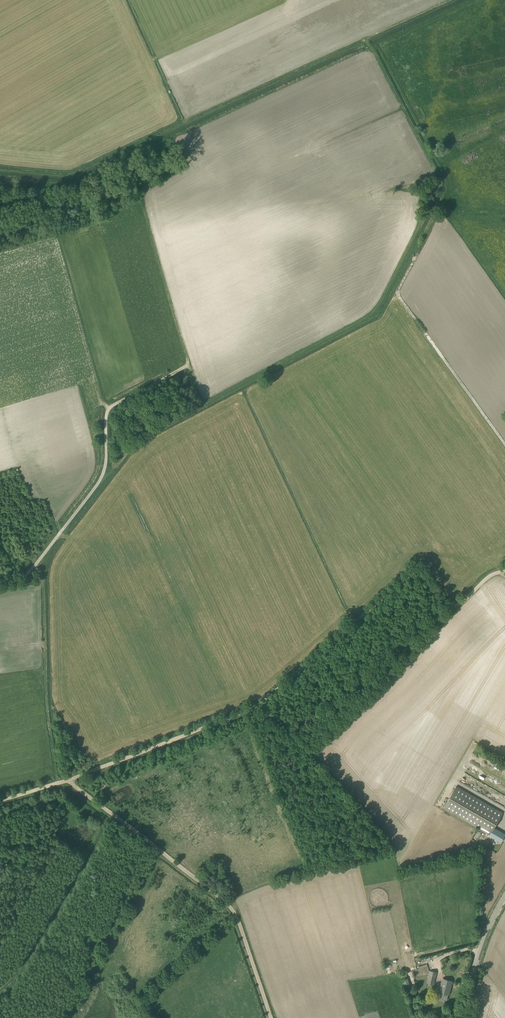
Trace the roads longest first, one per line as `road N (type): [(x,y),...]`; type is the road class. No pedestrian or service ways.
road 1 (track): [(367,39),(441,182),(381,305),(144,436),(102,475)]
road 2 (track): [(504,571),(457,605),(425,576),(408,576),(261,704),(69,781)]
road 3 (track): [(54,541),(44,577),(47,722),(58,783),(99,826),(0,987)]
road 4 (track): [(367,39),(74,173),(0,167)]
road 5 (track): [(69,781),(228,906),(271,1017)]
road 6 (unclassified): [(0,581),(31,570),(98,484),(112,405),(191,366)]
road 7 (track): [(428,231),(400,298),(504,447)]
road 8 (track): [(144,199),(203,405)]
road 9 (tertiary): [(462,1017),(504,897)]

